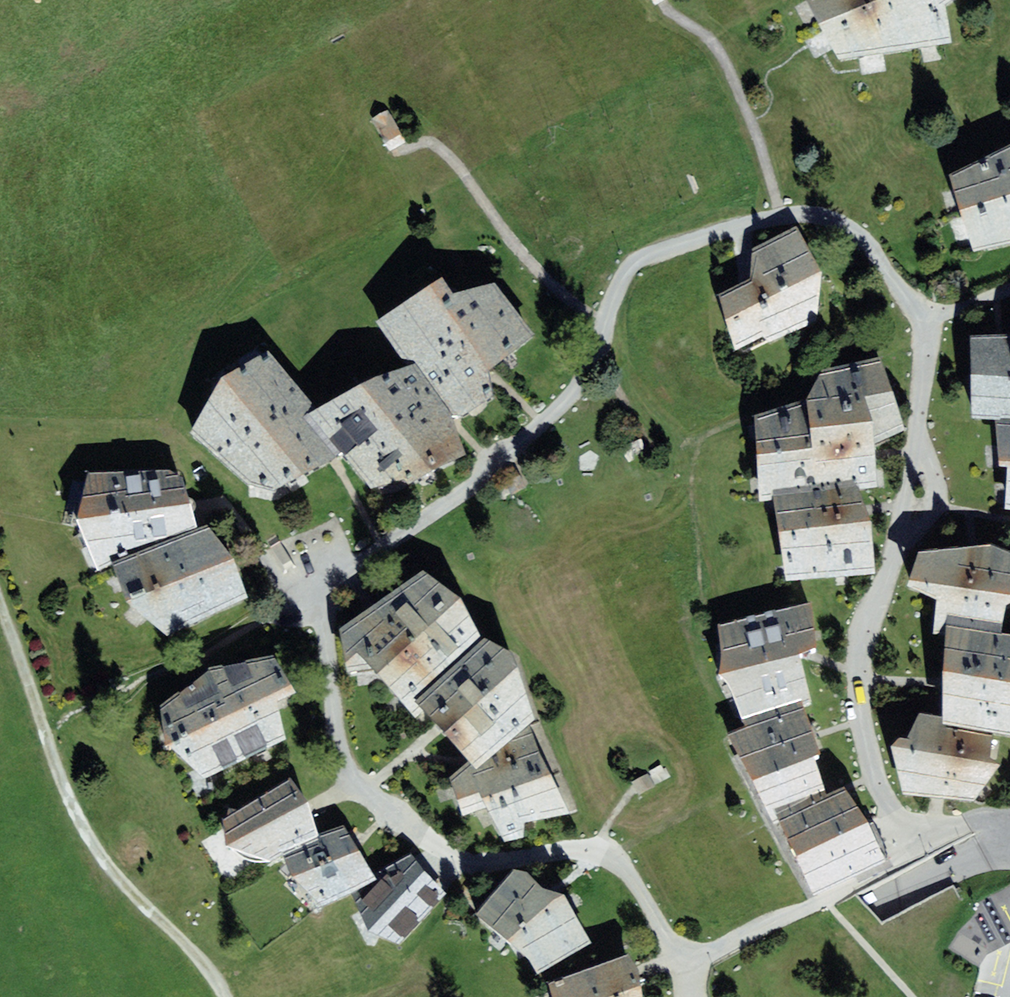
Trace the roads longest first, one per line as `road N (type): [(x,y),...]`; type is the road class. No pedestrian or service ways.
road 1 (residential): [(928,319),(863,239),(827,218),(764,220),(647,256),(627,270),(593,360),(559,409),(479,480),(340,574),(324,613),(340,758),(365,794),(474,863),(605,850),(633,879),(683,964),(897,867),(935,827)]
road 2 (track): [(0,602),(68,793),(103,858),(215,977),(223,996)]
road 3 (residential): [(900,546),(861,646),(859,709),(890,809),(912,824),(935,827)]
road 4 (residential): [(918,423),(937,504),(900,546)]
road 5 (residential): [(900,546),(918,423)]

